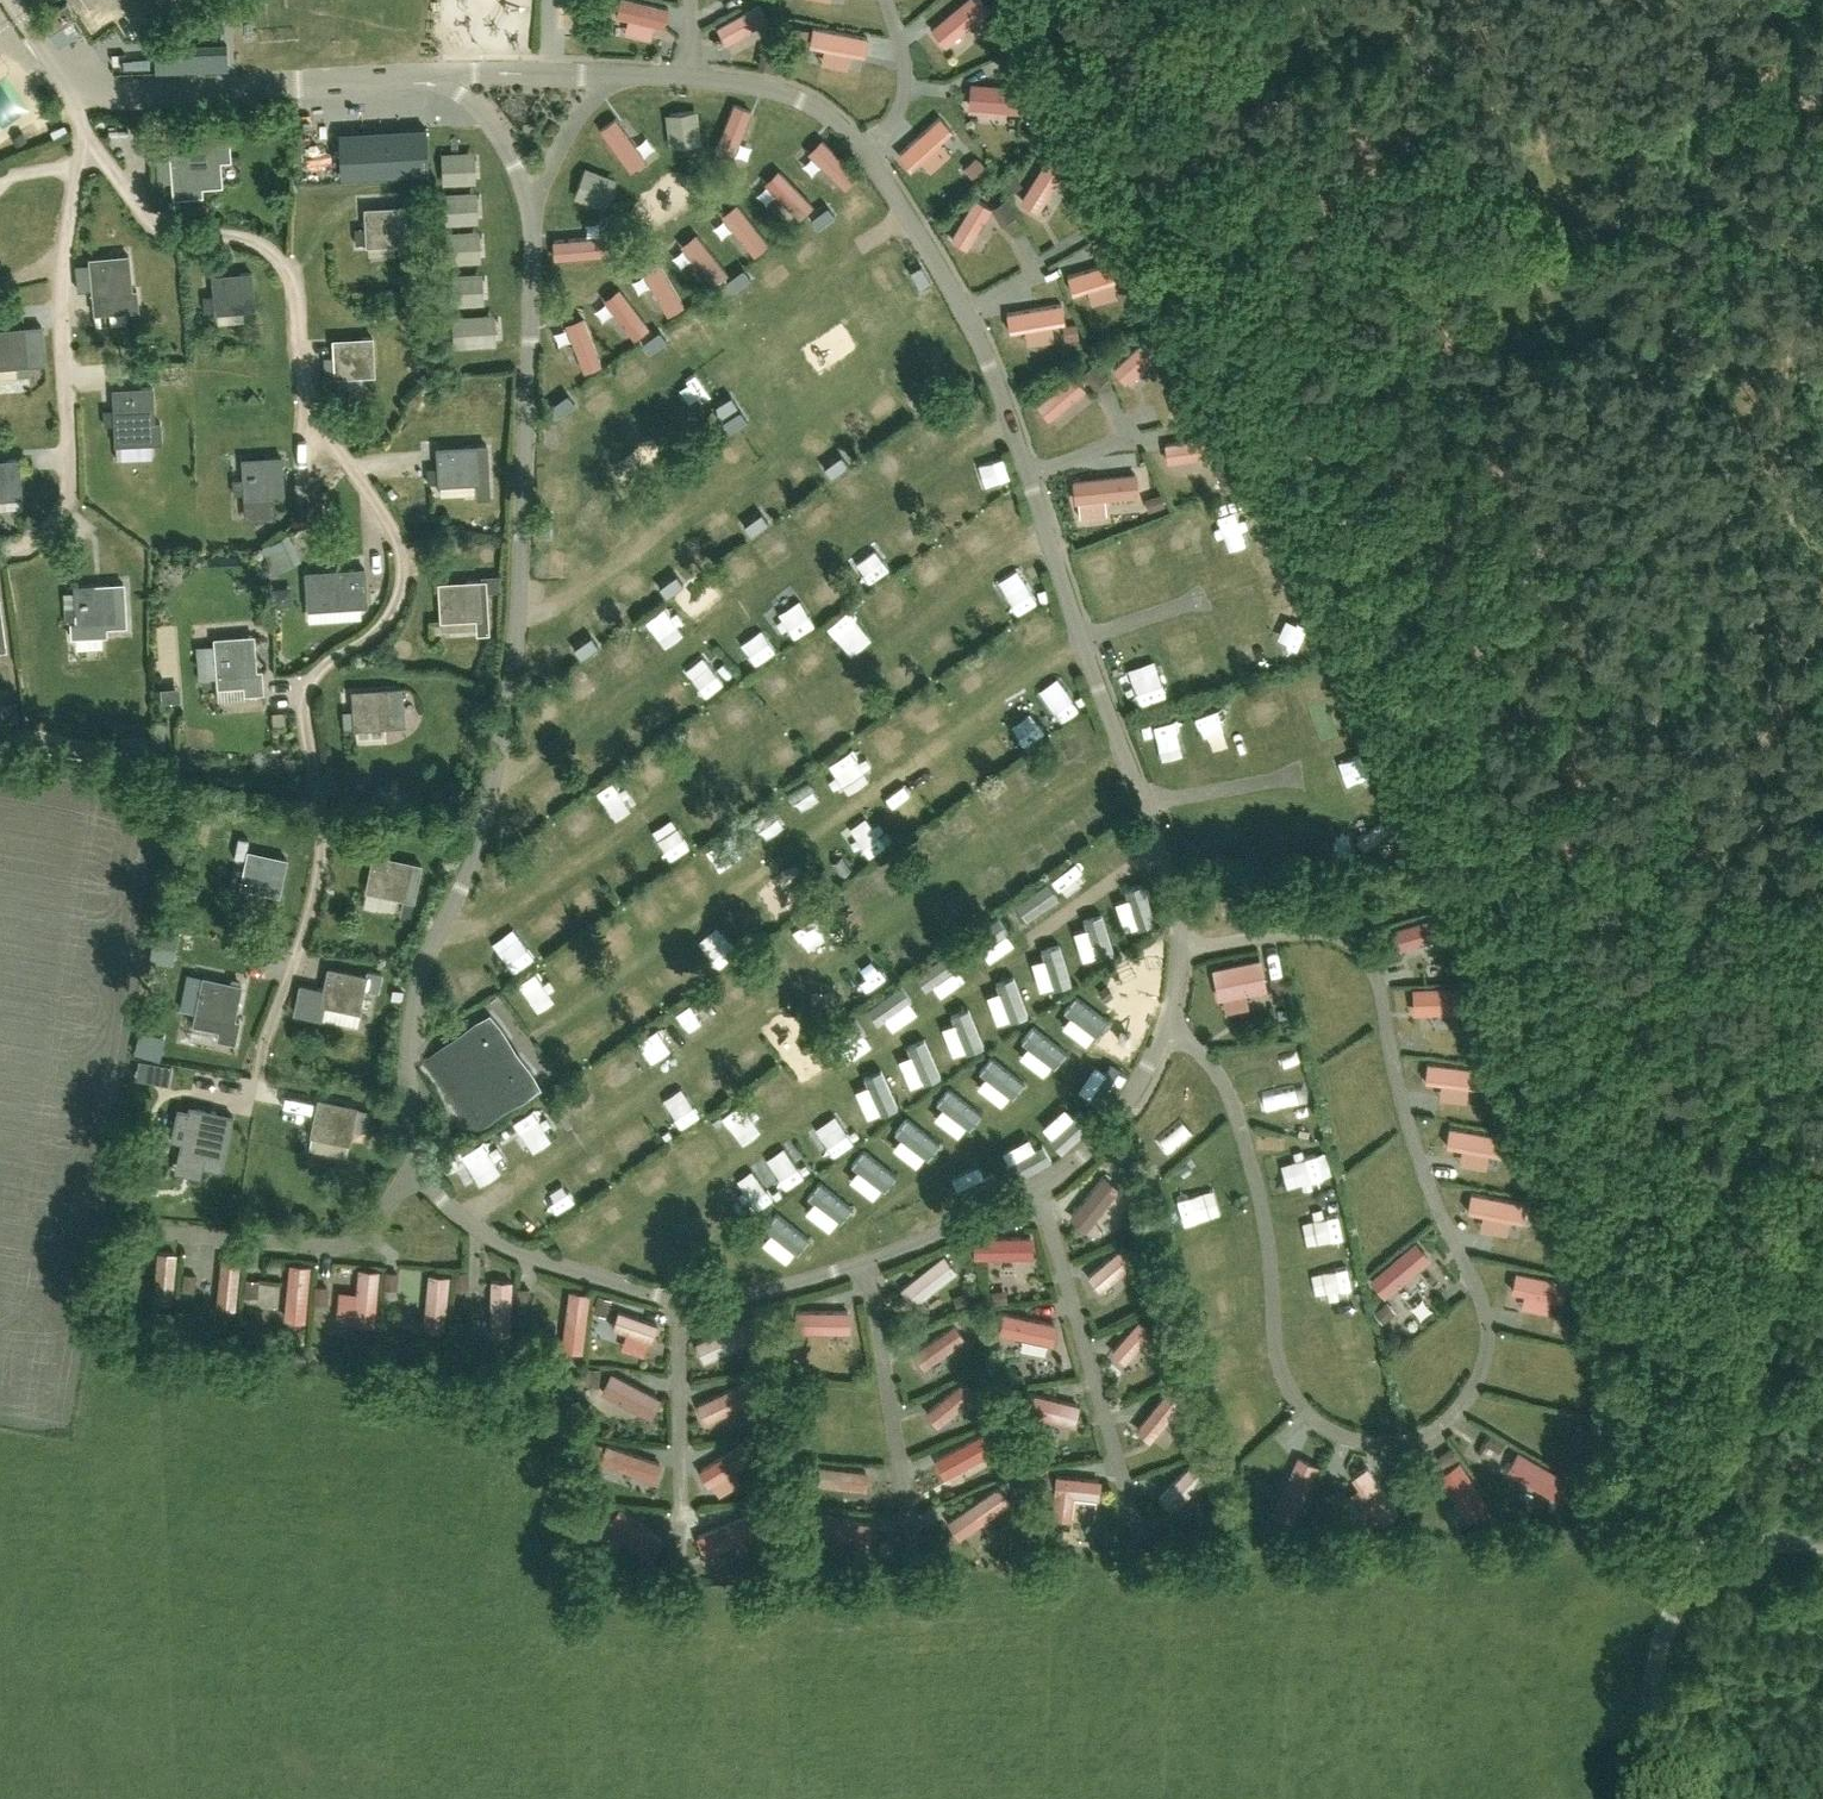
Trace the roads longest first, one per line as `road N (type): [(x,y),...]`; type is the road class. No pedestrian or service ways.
road 1 (track): [(1710,1569),(1597,1120),(1530,928),(1317,460),(1124,138),(1056,0)]
road 2 (track): [(1242,328),(1319,324),(1398,279),(1509,272),(1582,226),(1684,196),(1717,194),(1778,236),(1794,271),(1788,384),(1772,460),(1783,505),(1822,564)]
road 3 (track): [(1822,618),(1717,832),(1691,842),(1591,844),(1552,872)]
road 4 (unclassified): [(1822,1542),(1739,1552),(1682,1601),(1658,1655),(1634,1798)]
road 5 (track): [(1822,1165),(1702,1500)]

